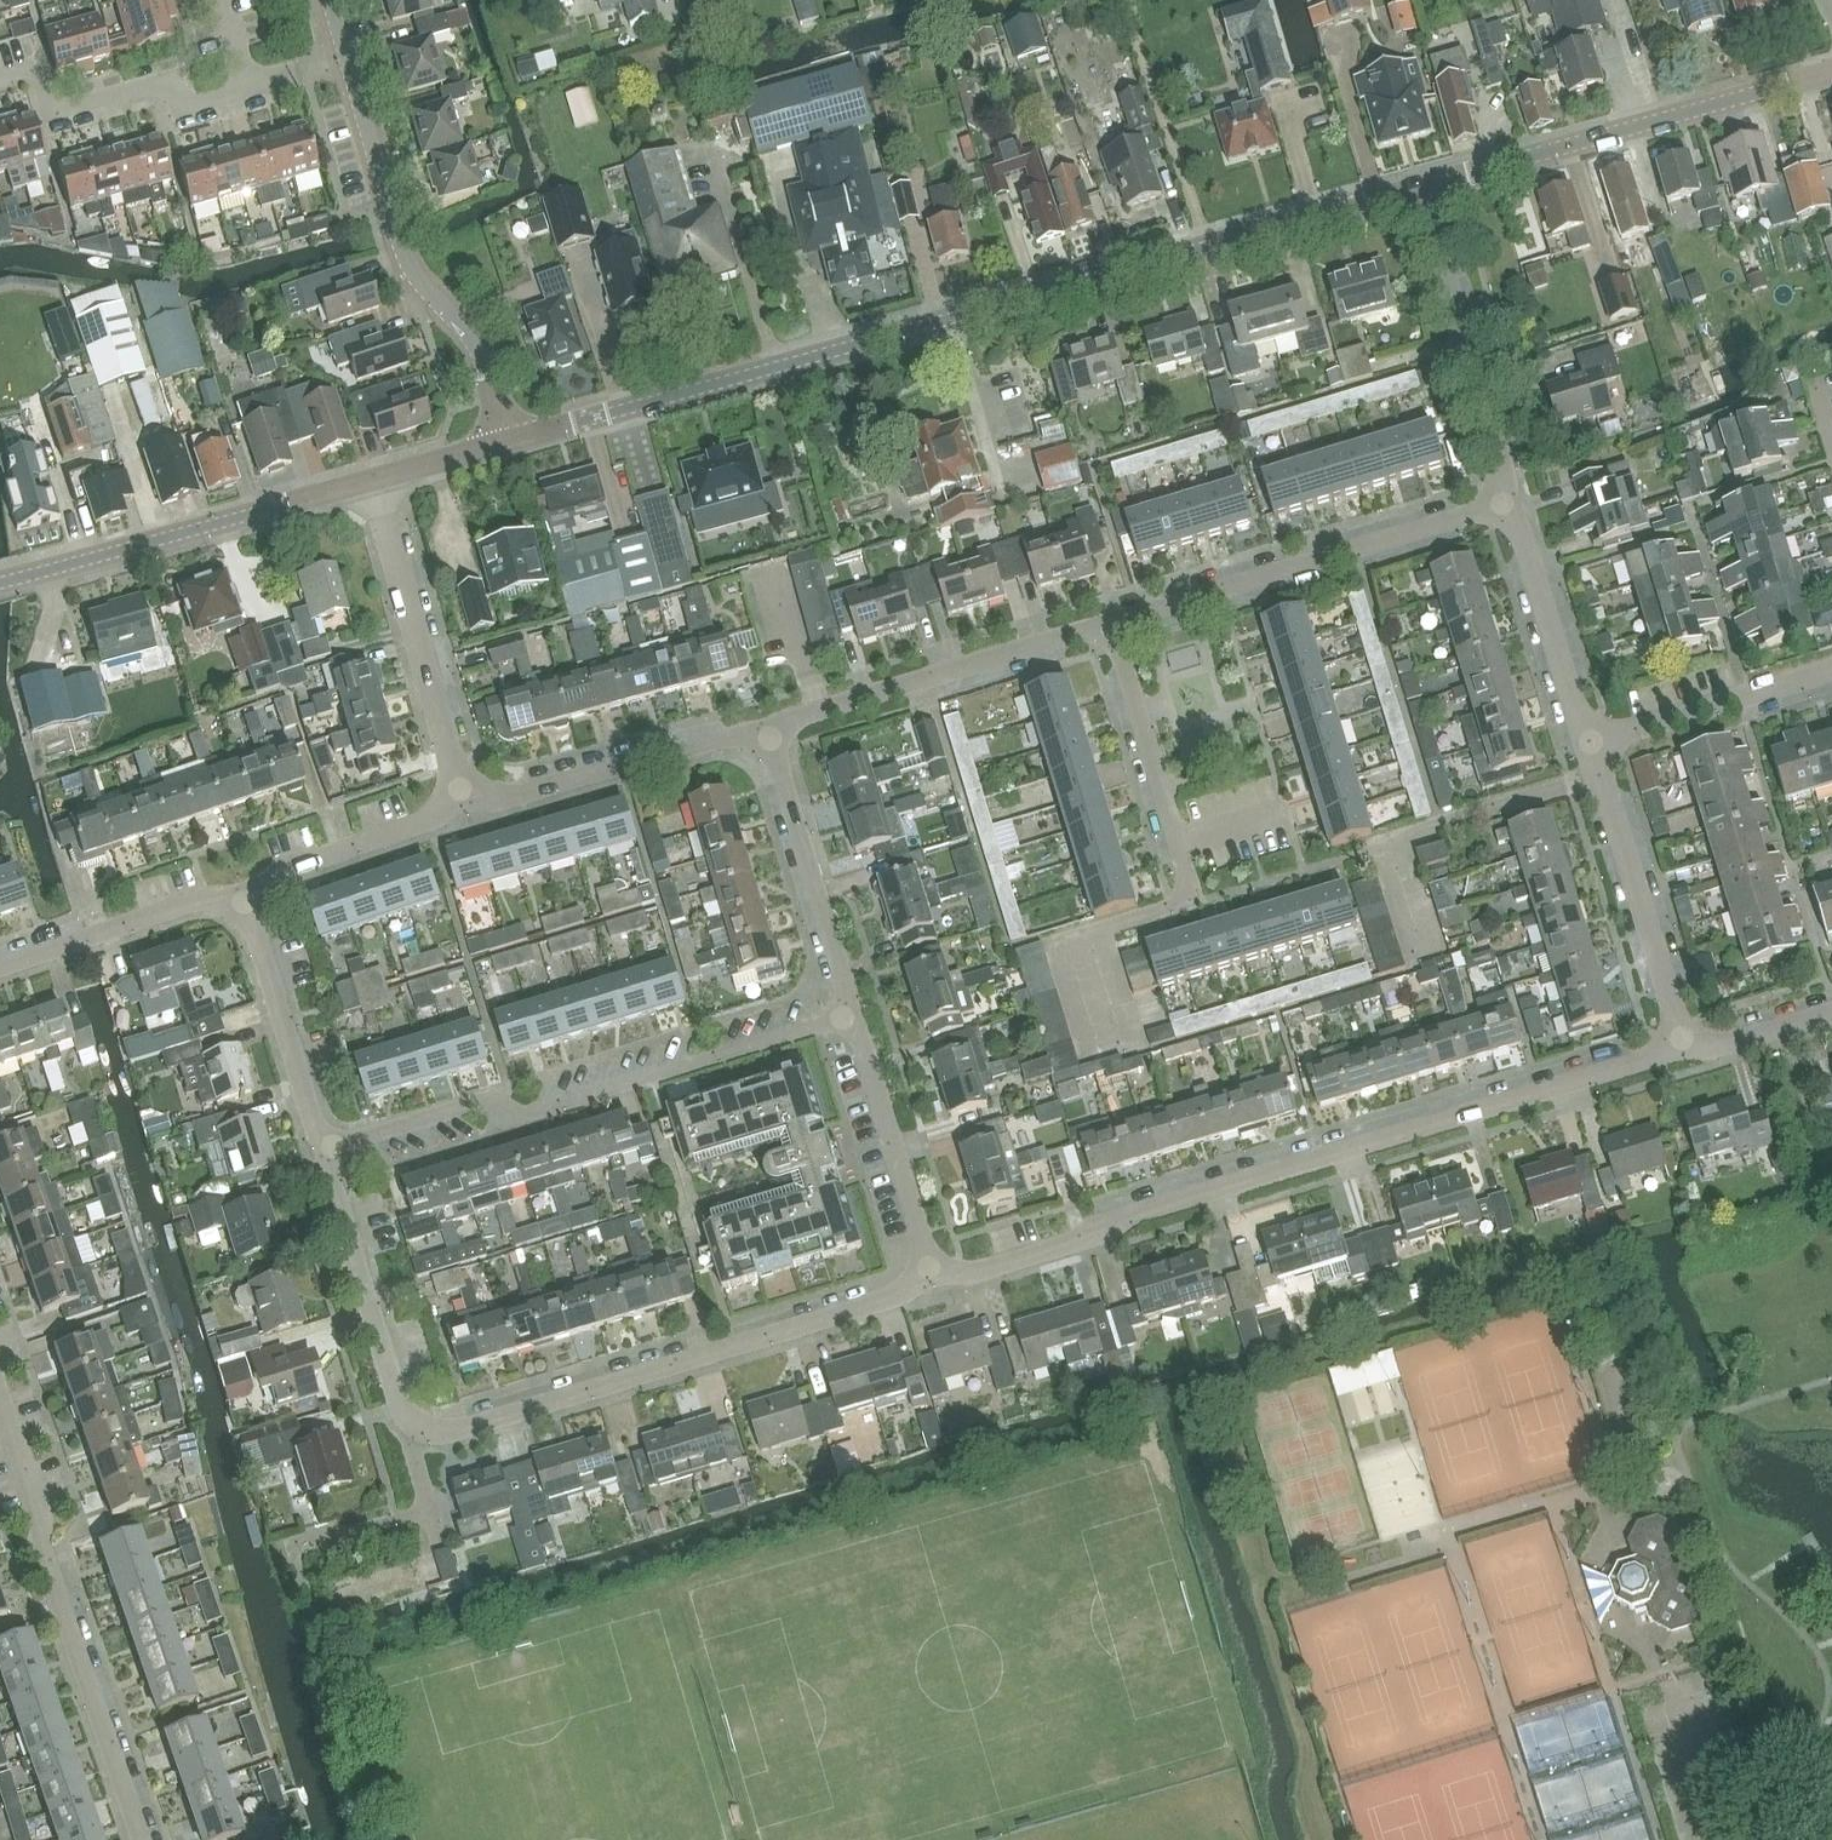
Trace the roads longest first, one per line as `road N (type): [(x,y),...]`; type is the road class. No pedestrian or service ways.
road 1 (tertiary): [(520,441),(1415,195)]
road 2 (residential): [(1682,1052),(920,1286)]
road 3 (residential): [(326,1149),(477,1101),(521,1114),(841,1021)]
road 4 (residential): [(920,1286),(446,1429),(411,1428)]
road 5 (residential): [(140,1839),(0,1400)]
road 6 (tertiary): [(1415,195),(1831,70)]
road 7 (residential): [(1106,626),(1506,502)]
road 8 (tertiary): [(520,441),(473,342),(433,298),(403,238),(355,64)]
road 9 (tertiary): [(0,586),(373,482)]
road 10 (residential): [(355,64),(197,107),(162,85),(70,106),(19,75),(0,80)]
road 11 (residential): [(764,731),(1106,626)]
road 12 (residential): [(467,810),(373,482)]
road 13 (residential): [(1506,502),(1415,195)]
road 14 (residential): [(1682,1052),(1591,749)]
road 15 (residential): [(467,810),(764,731)]
road 16 (residential): [(841,1021),(764,731)]
road 17 (residential): [(411,1428),(326,1149)]
road 18 (residential): [(1106,626),(1191,901)]
road 19 (residential): [(920,1286),(841,1021)]
road 20 (residential): [(326,1149),(232,895)]
road 21 (residential): [(1591,749),(1506,502)]
road 22 (residential): [(1591,749),(1831,675)]
road 23 (residential): [(232,895),(467,810)]
road 24 (residential): [(0,970),(232,895)]
road 25 (residential): [(1831,1009),(1682,1052)]
road 26 (tertiary): [(373,482),(520,441)]
road 27 (residential): [(1718,1839),(1678,1705)]

